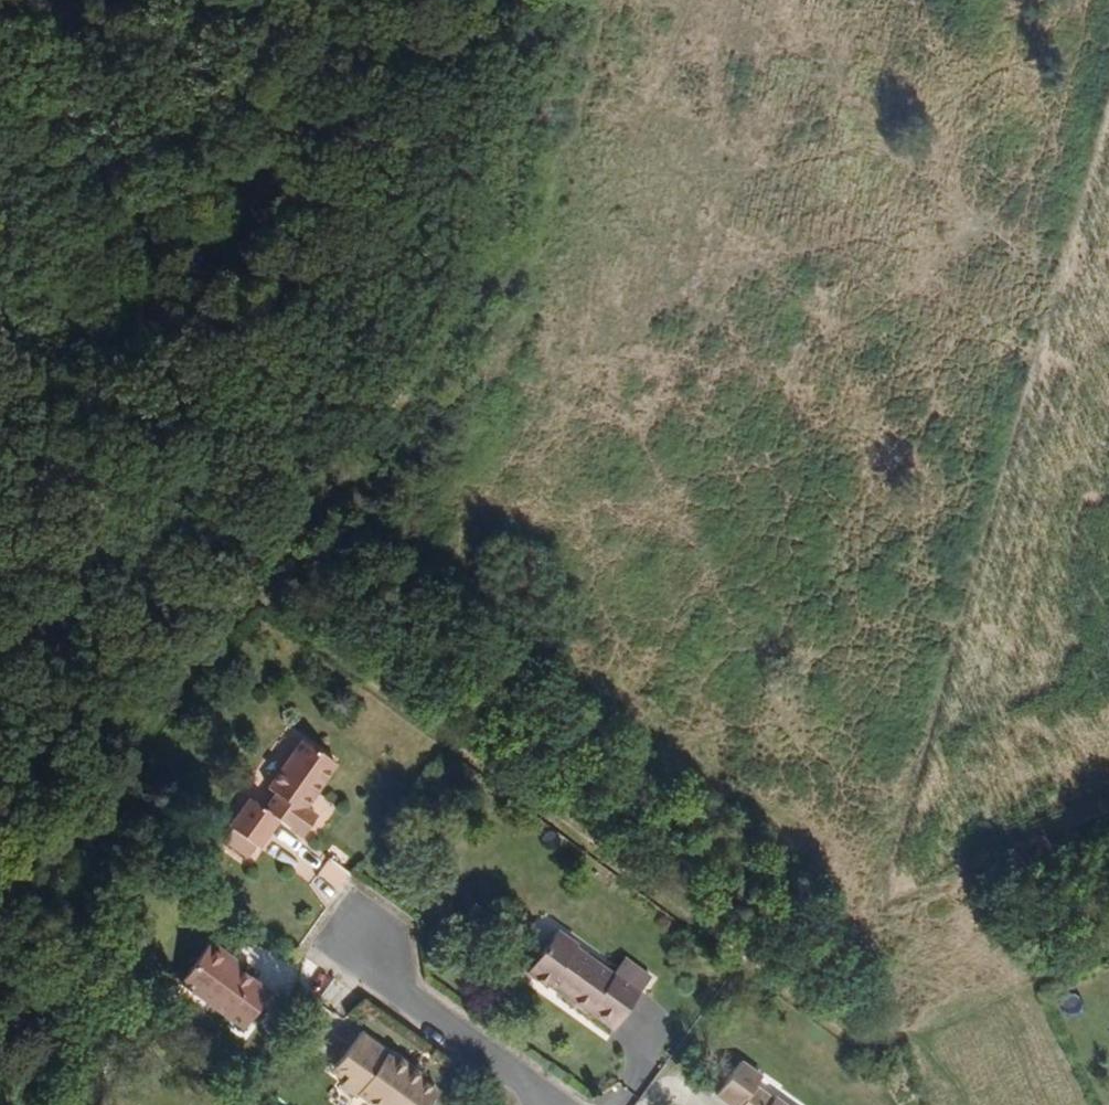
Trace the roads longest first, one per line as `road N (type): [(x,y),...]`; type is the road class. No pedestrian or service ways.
road 1 (track): [(501,0),(361,473),(287,625),(105,883),(29,1104)]
road 2 (residential): [(333,944),(547,1104)]

